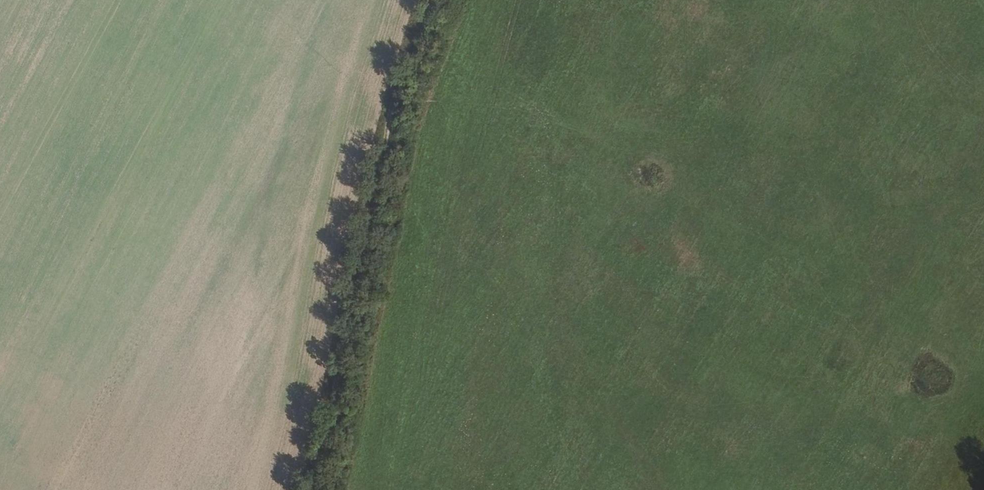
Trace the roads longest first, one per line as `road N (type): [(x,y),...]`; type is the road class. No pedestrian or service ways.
road 1 (track): [(307,489),(429,0)]

